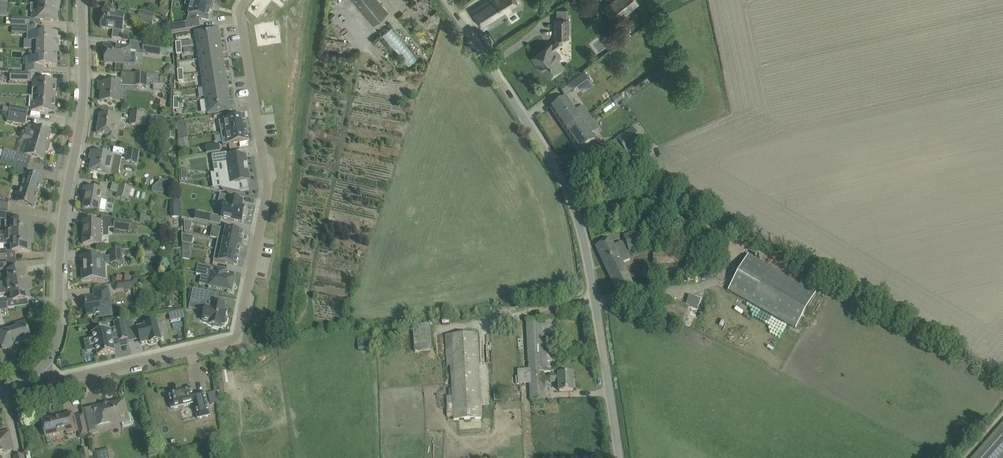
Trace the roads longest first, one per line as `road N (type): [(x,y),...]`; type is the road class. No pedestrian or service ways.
road 1 (residential): [(43,367),(64,380),(228,343),(240,332),(267,190),(244,0)]
road 2 (residential): [(43,367),(60,319),(64,216),(85,84),(83,0)]
road 3 (unclassified): [(620,457),(585,245),(559,174)]
road 4 (residential): [(559,174),(446,0)]

